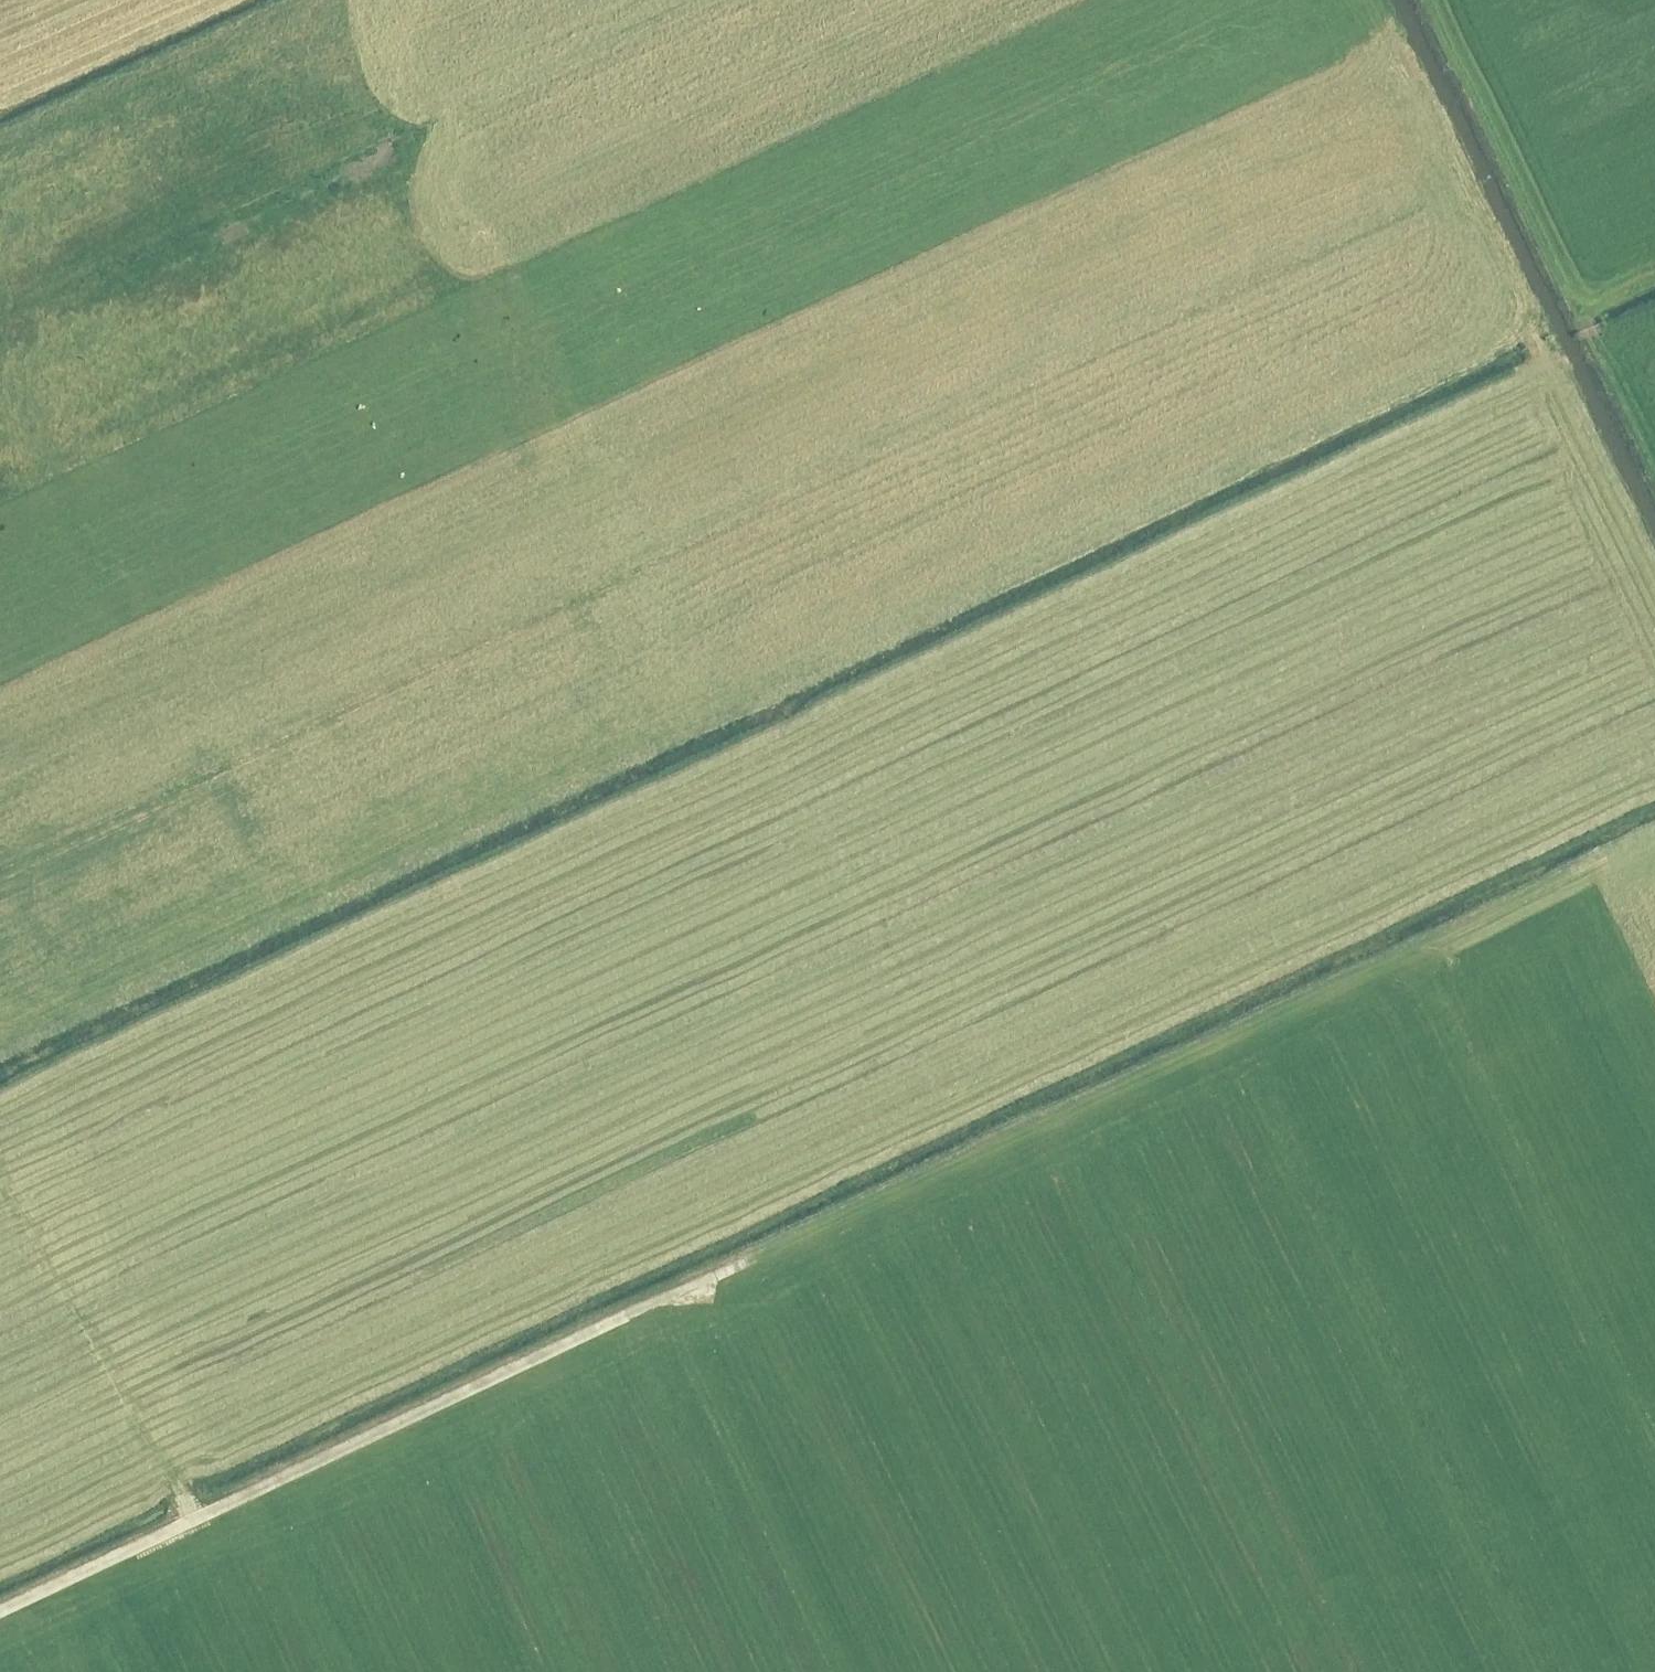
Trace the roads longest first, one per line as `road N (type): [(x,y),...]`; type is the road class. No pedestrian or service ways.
road 1 (track): [(739,1265),(0,1608)]

